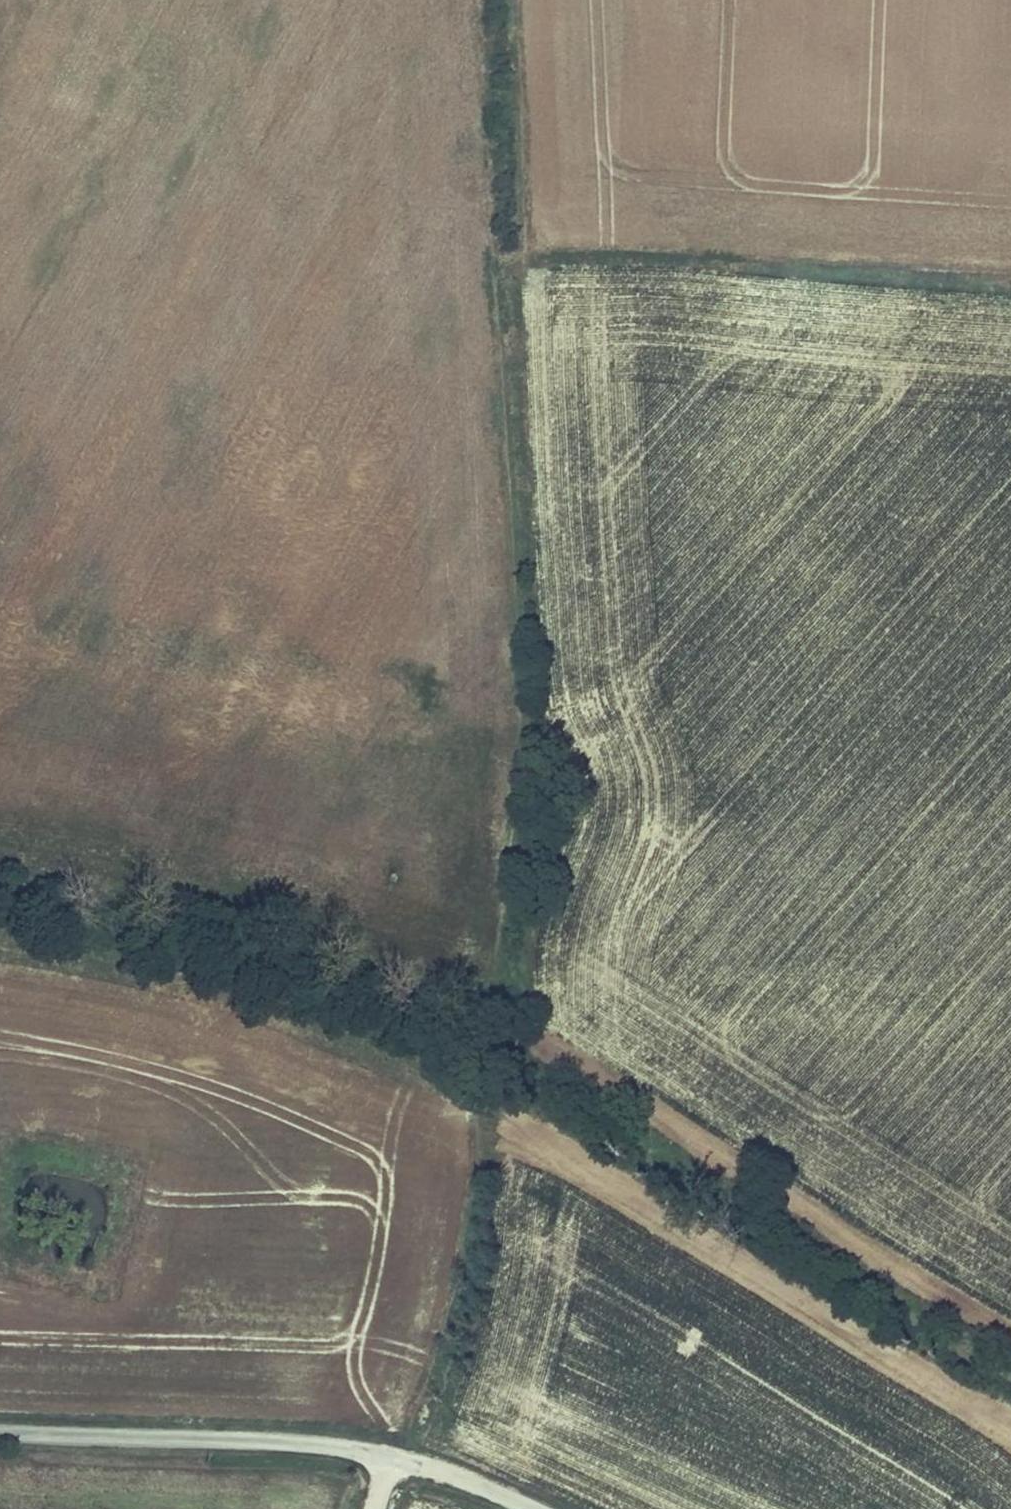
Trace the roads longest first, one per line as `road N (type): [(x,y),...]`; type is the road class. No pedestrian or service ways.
road 1 (tertiary): [(394,1457),(297,1441),(0,1432)]
road 2 (tertiary): [(533,1508),(394,1457)]

